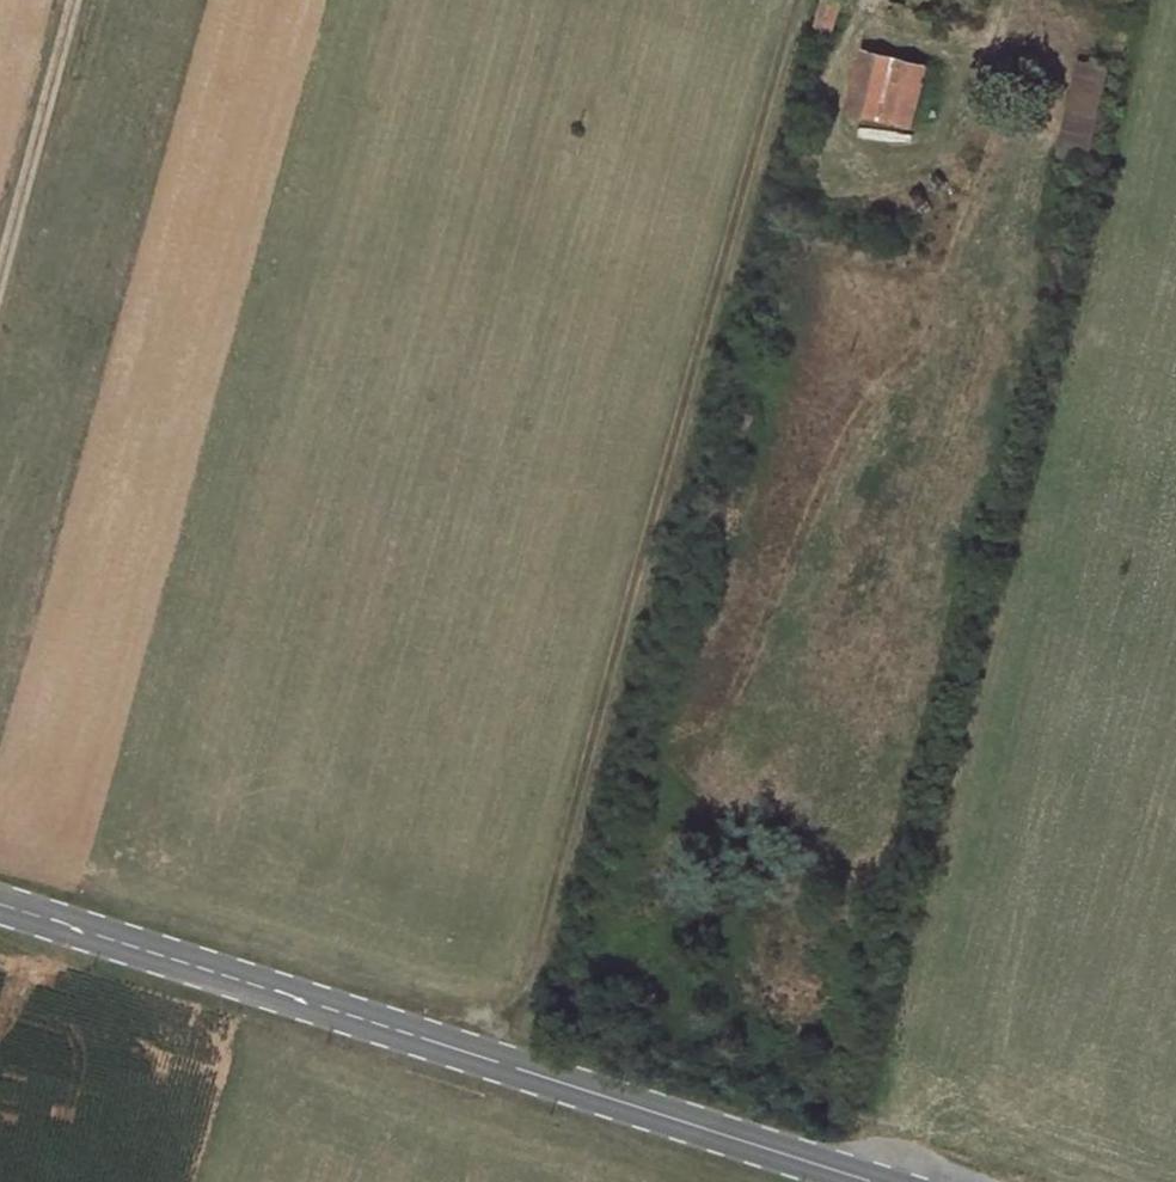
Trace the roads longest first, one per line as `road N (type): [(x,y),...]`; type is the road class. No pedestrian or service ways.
road 1 (secondary): [(869,1181),(0,905)]
road 2 (track): [(0,277),(74,0)]

